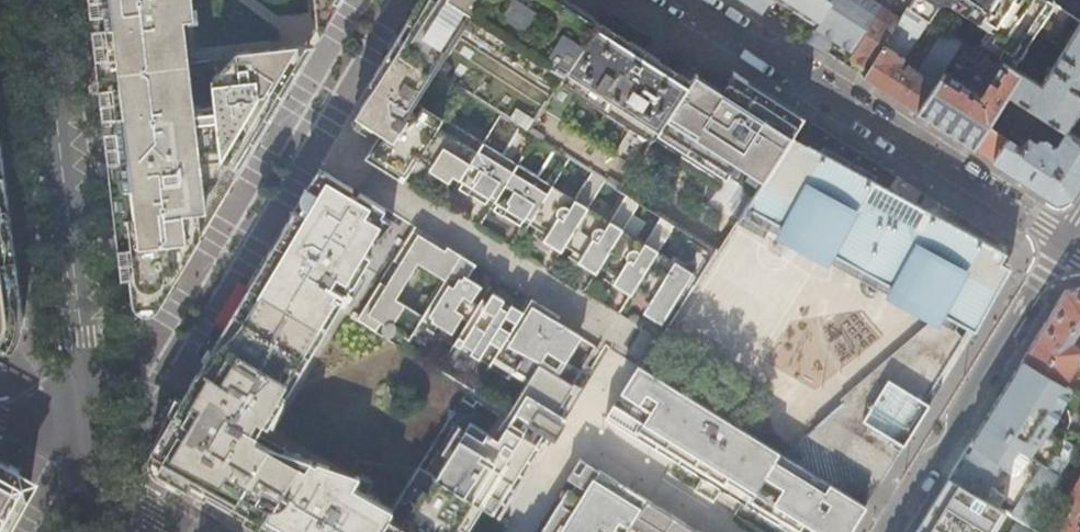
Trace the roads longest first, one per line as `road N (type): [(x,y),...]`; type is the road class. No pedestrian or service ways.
road 1 (tertiary): [(41,0),(95,472)]
road 2 (residential): [(681,0),(1061,243)]

